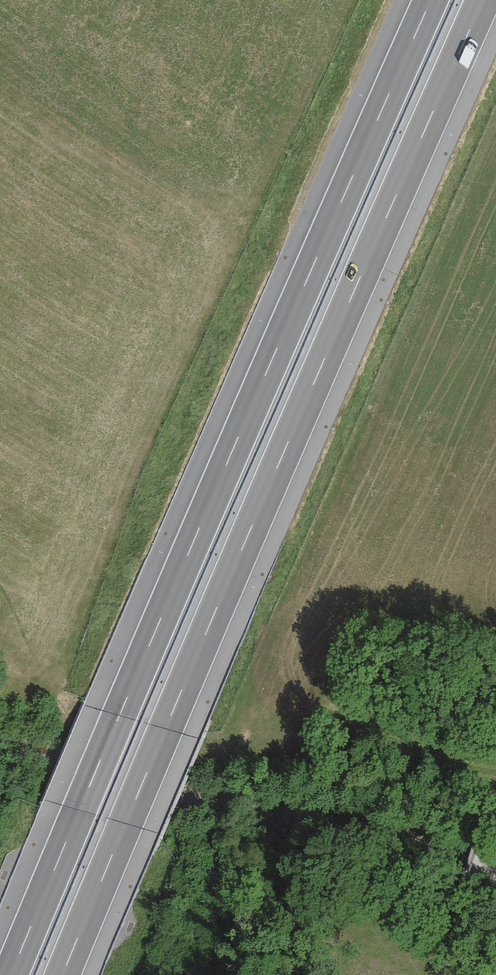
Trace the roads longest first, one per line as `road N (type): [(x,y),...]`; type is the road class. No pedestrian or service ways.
road 1 (motorway): [(62,974),(484,0)]
road 2 (motorway): [(429,0),(11,974)]

